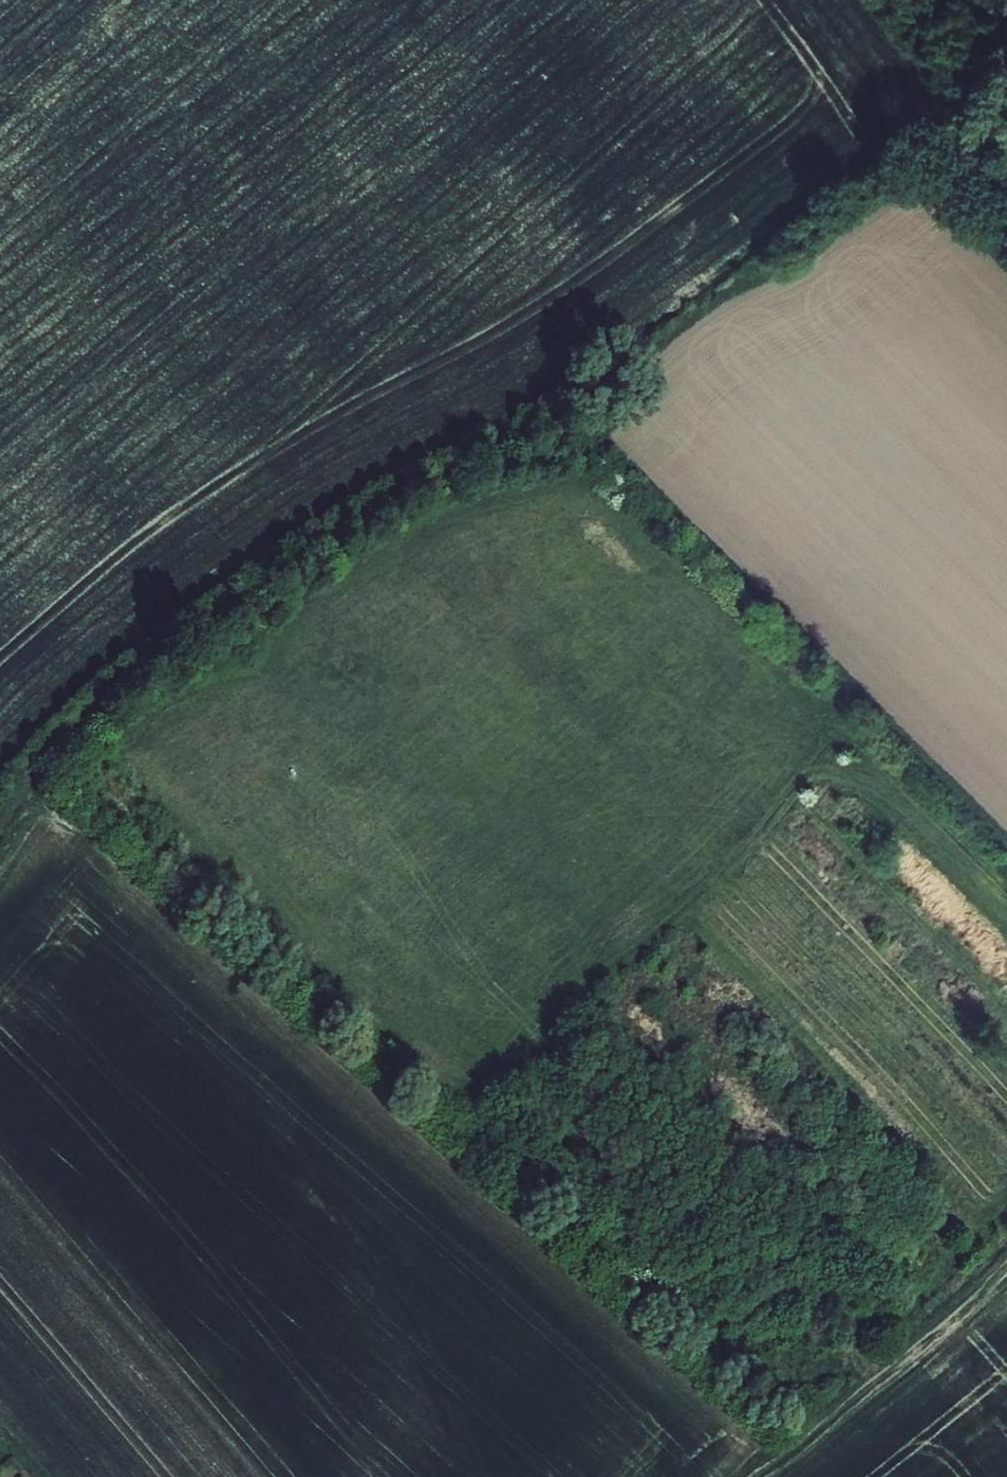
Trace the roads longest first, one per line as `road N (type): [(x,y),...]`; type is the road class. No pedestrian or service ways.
road 1 (track): [(1006,1265),(755,1476)]

